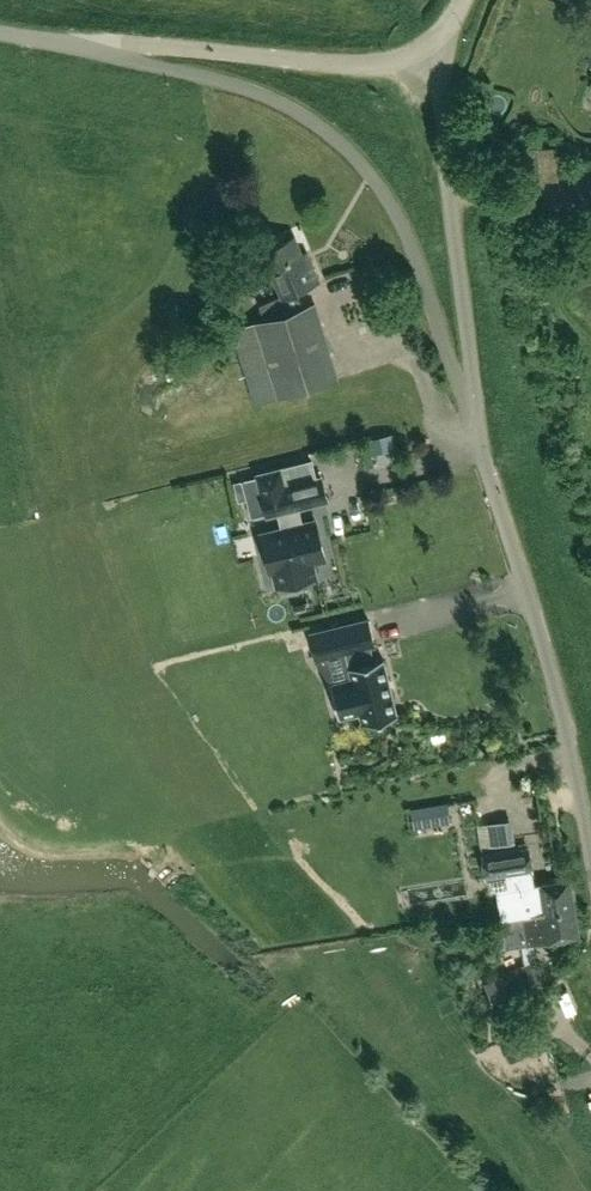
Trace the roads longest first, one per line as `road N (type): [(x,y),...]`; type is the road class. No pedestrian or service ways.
road 1 (unclassified): [(475,424),(398,215),(348,149),(265,94),(67,42)]
road 2 (unclassified): [(590,852),(548,664),(475,424)]
road 3 (unclassified): [(475,424),(434,42)]
road 4 (unclassified): [(434,42),(407,56),(354,63),(67,42)]

